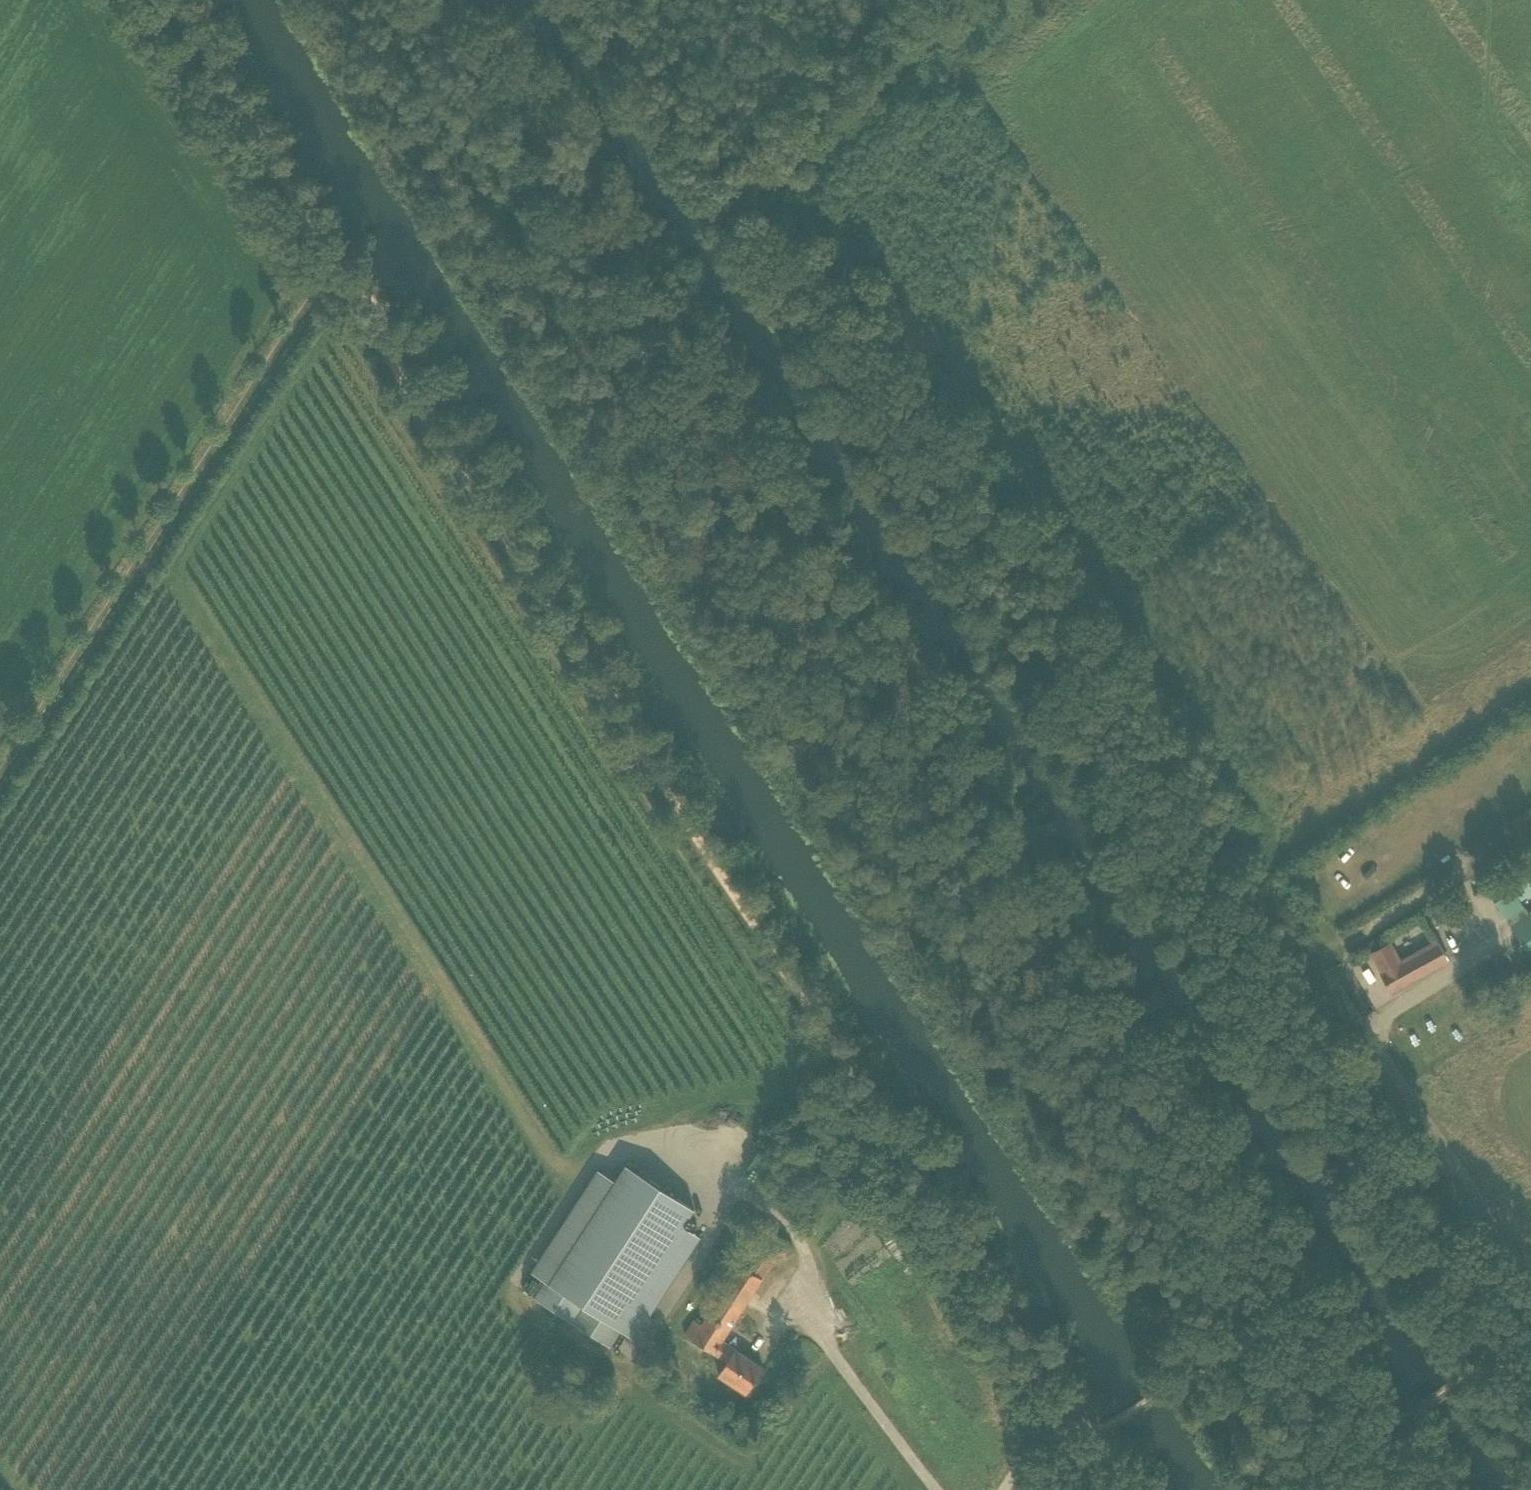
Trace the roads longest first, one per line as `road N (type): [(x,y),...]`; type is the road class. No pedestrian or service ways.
road 1 (track): [(1054,1416),(331,268)]
road 2 (track): [(331,268),(0,774)]
road 3 (track): [(331,268),(175,0)]

